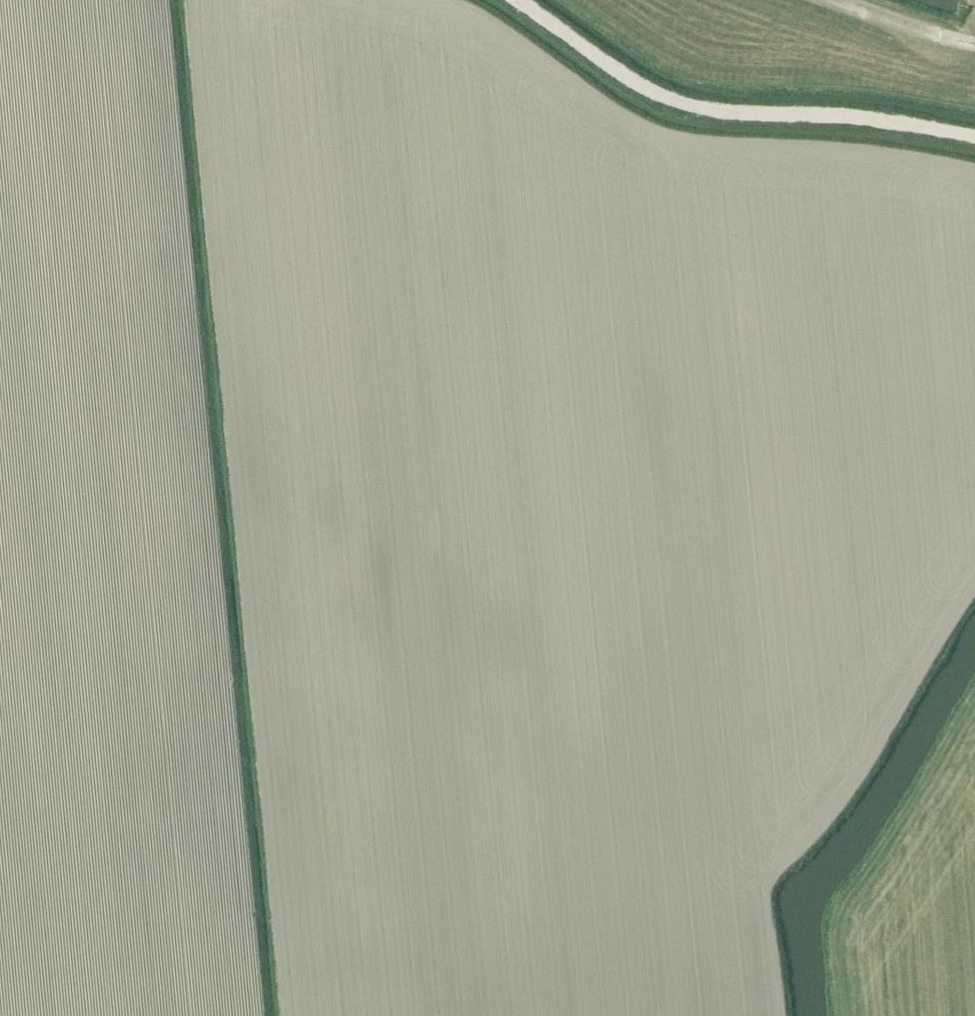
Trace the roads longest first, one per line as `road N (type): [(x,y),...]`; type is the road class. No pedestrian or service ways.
road 1 (track): [(974,136),(703,113),(651,97),(512,0)]

